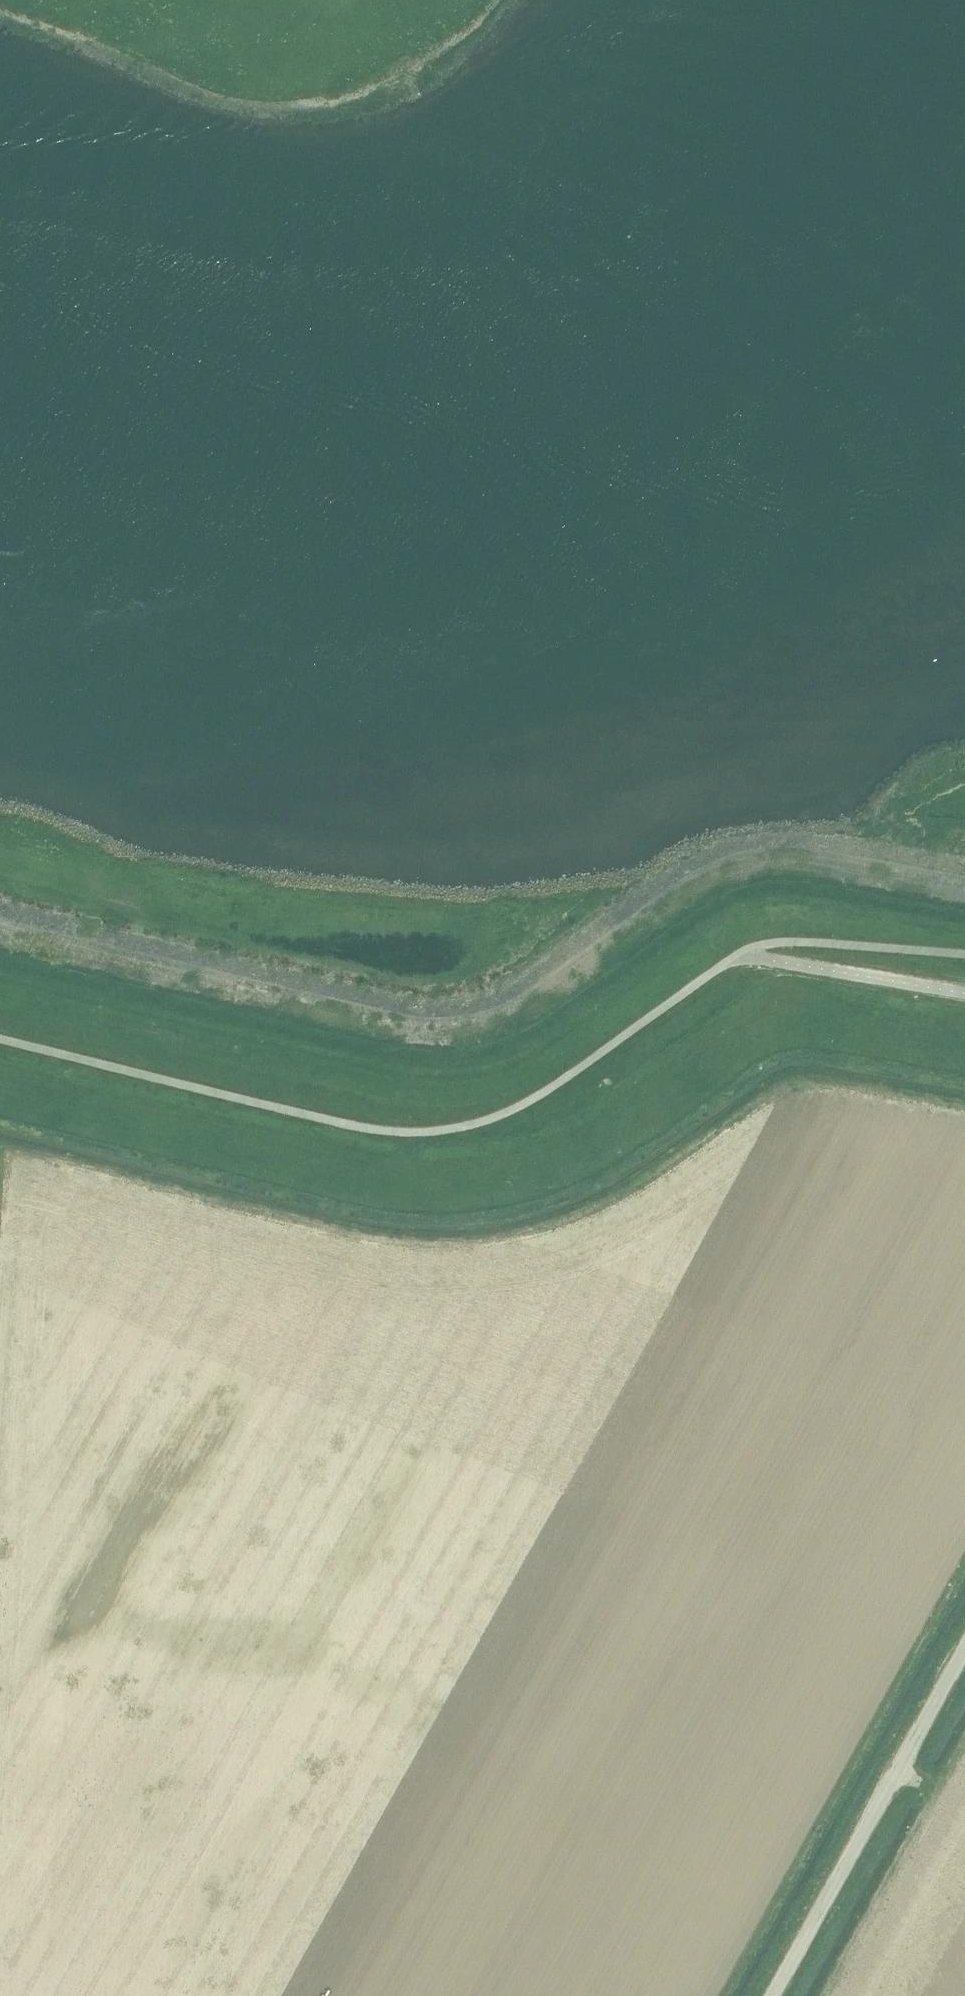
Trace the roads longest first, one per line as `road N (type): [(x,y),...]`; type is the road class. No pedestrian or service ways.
road 1 (unclassified): [(773,1995),(964,1650)]

